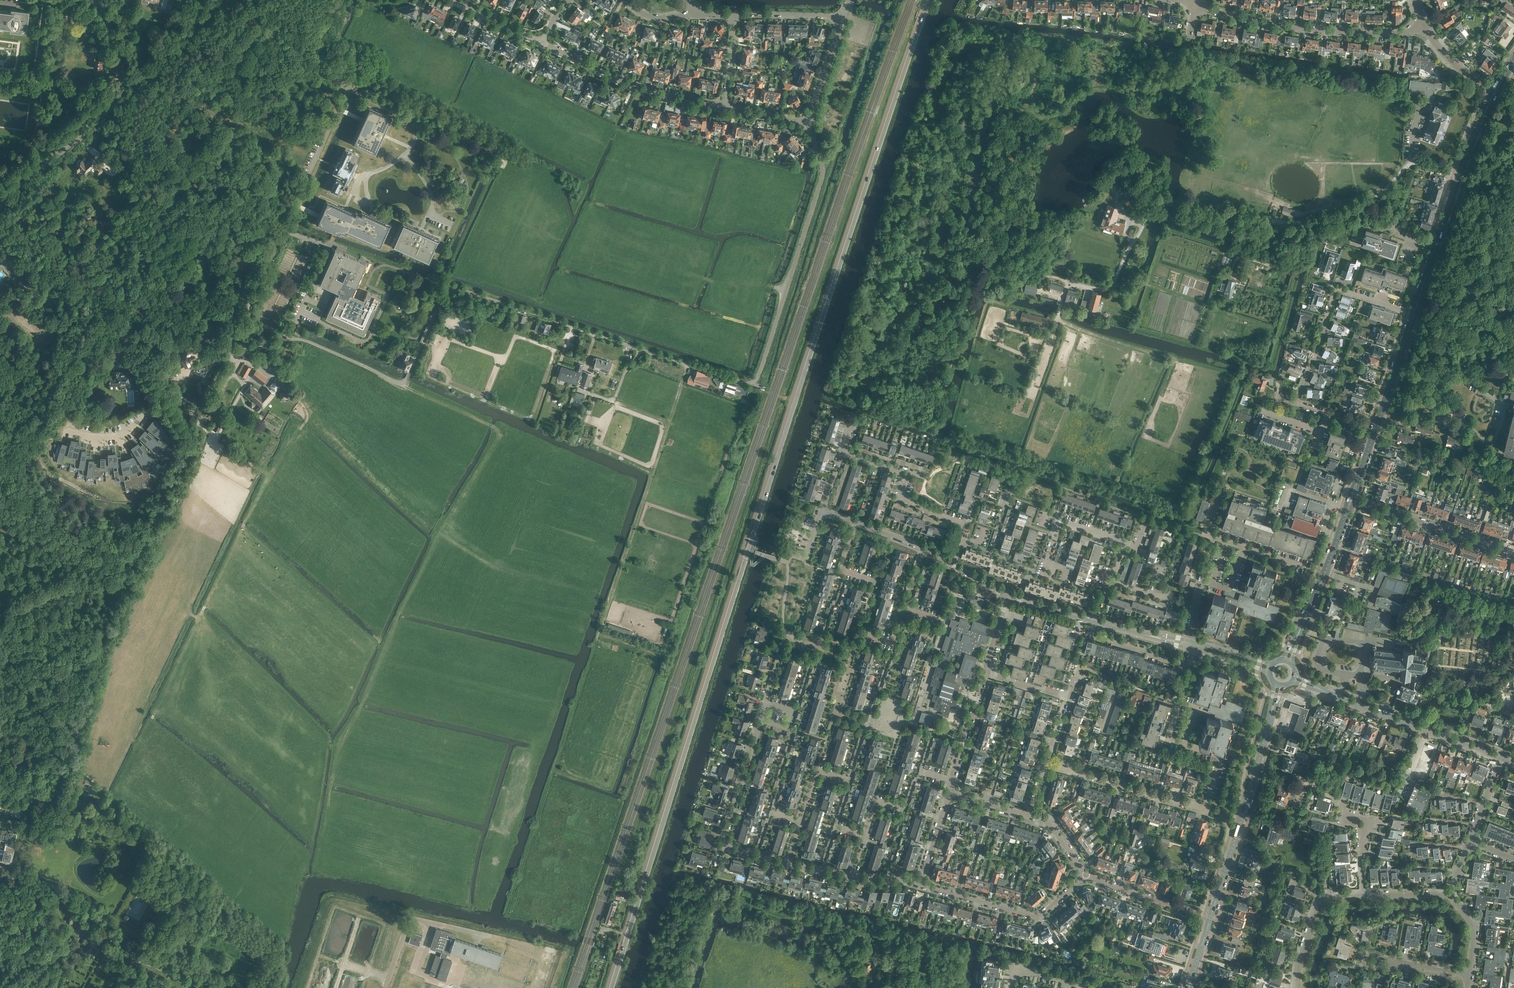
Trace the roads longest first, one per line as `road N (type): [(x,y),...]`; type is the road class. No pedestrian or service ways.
road 1 (tertiary): [(612,987),(930,0)]
road 2 (track): [(1175,359),(1060,321),(1069,283),(1105,291),(1147,282),(1169,237),(1276,265),(1306,223)]
road 3 (track): [(548,783),(688,365)]
road 4 (unclassified): [(409,372),(443,298),(459,290),(749,384)]
road 5 (track): [(383,648),(498,436),(402,384)]
road 6 (unclassified): [(84,440),(118,438),(144,420),(172,350),(141,315),(0,248)]
road 7 (track): [(100,632),(198,420),(222,449),(267,472)]
road 8 (track): [(200,617),(267,472),(307,420),(284,385),(240,354)]
road 9 (unclassified): [(820,156),(823,173),(758,376),(749,384)]
road 10 (residential): [(1425,25),(1304,28),(1195,3)]
road 11 (primary): [(1414,314),(1484,113)]
road 12 (residential): [(952,565),(966,525),(901,499),(909,475),(843,452)]
road 13 (primary): [(1210,918),(1269,722)]
road 14 (residential): [(1295,404),(1335,290),(1414,314)]
road 15 (tertiary): [(1500,758),(1316,687)]
road 16 (residential): [(788,863),(723,843),(759,719)]
road 17 (residential): [(725,107),(632,84),(541,41)]
road 18 (unclassified): [(226,357),(294,338),(405,380)]
road 19 (residential): [(1087,876),(1037,918),(921,884)]
road 20 (residential): [(1208,801),(1205,810),(1047,763)]
road 21 (residential): [(1354,499),(1513,550)]
road 22 (secondary): [(0,207),(120,99)]
road 23 (unclassified): [(284,231),(346,89)]
road 24 (track): [(66,706),(100,632),(66,650),(44,648)]
road 25 (track): [(226,357),(284,231)]
road 26 (track): [(190,613),(200,617),(146,731)]
road 27 (unclassified): [(1295,987),(1322,899),(1364,894)]
road 28 (residential): [(861,632),(894,644),(924,550)]
road 29 (primary): [(1371,440),(1414,314)]
road 30 (track): [(565,349),(443,299)]
road 31 (residential): [(1210,918),(1087,876)]
road 32 (primary): [(1297,636),(1345,516)]
road 33 (secondary): [(135,86),(230,0)]
road 34 (residential): [(949,792),(986,672)]
road 35 (track): [(338,747),(383,648),(367,644)]
road 36 (residential): [(1093,621),(1089,634),(1193,669)]
road 37 (track): [(0,76),(119,90)]

